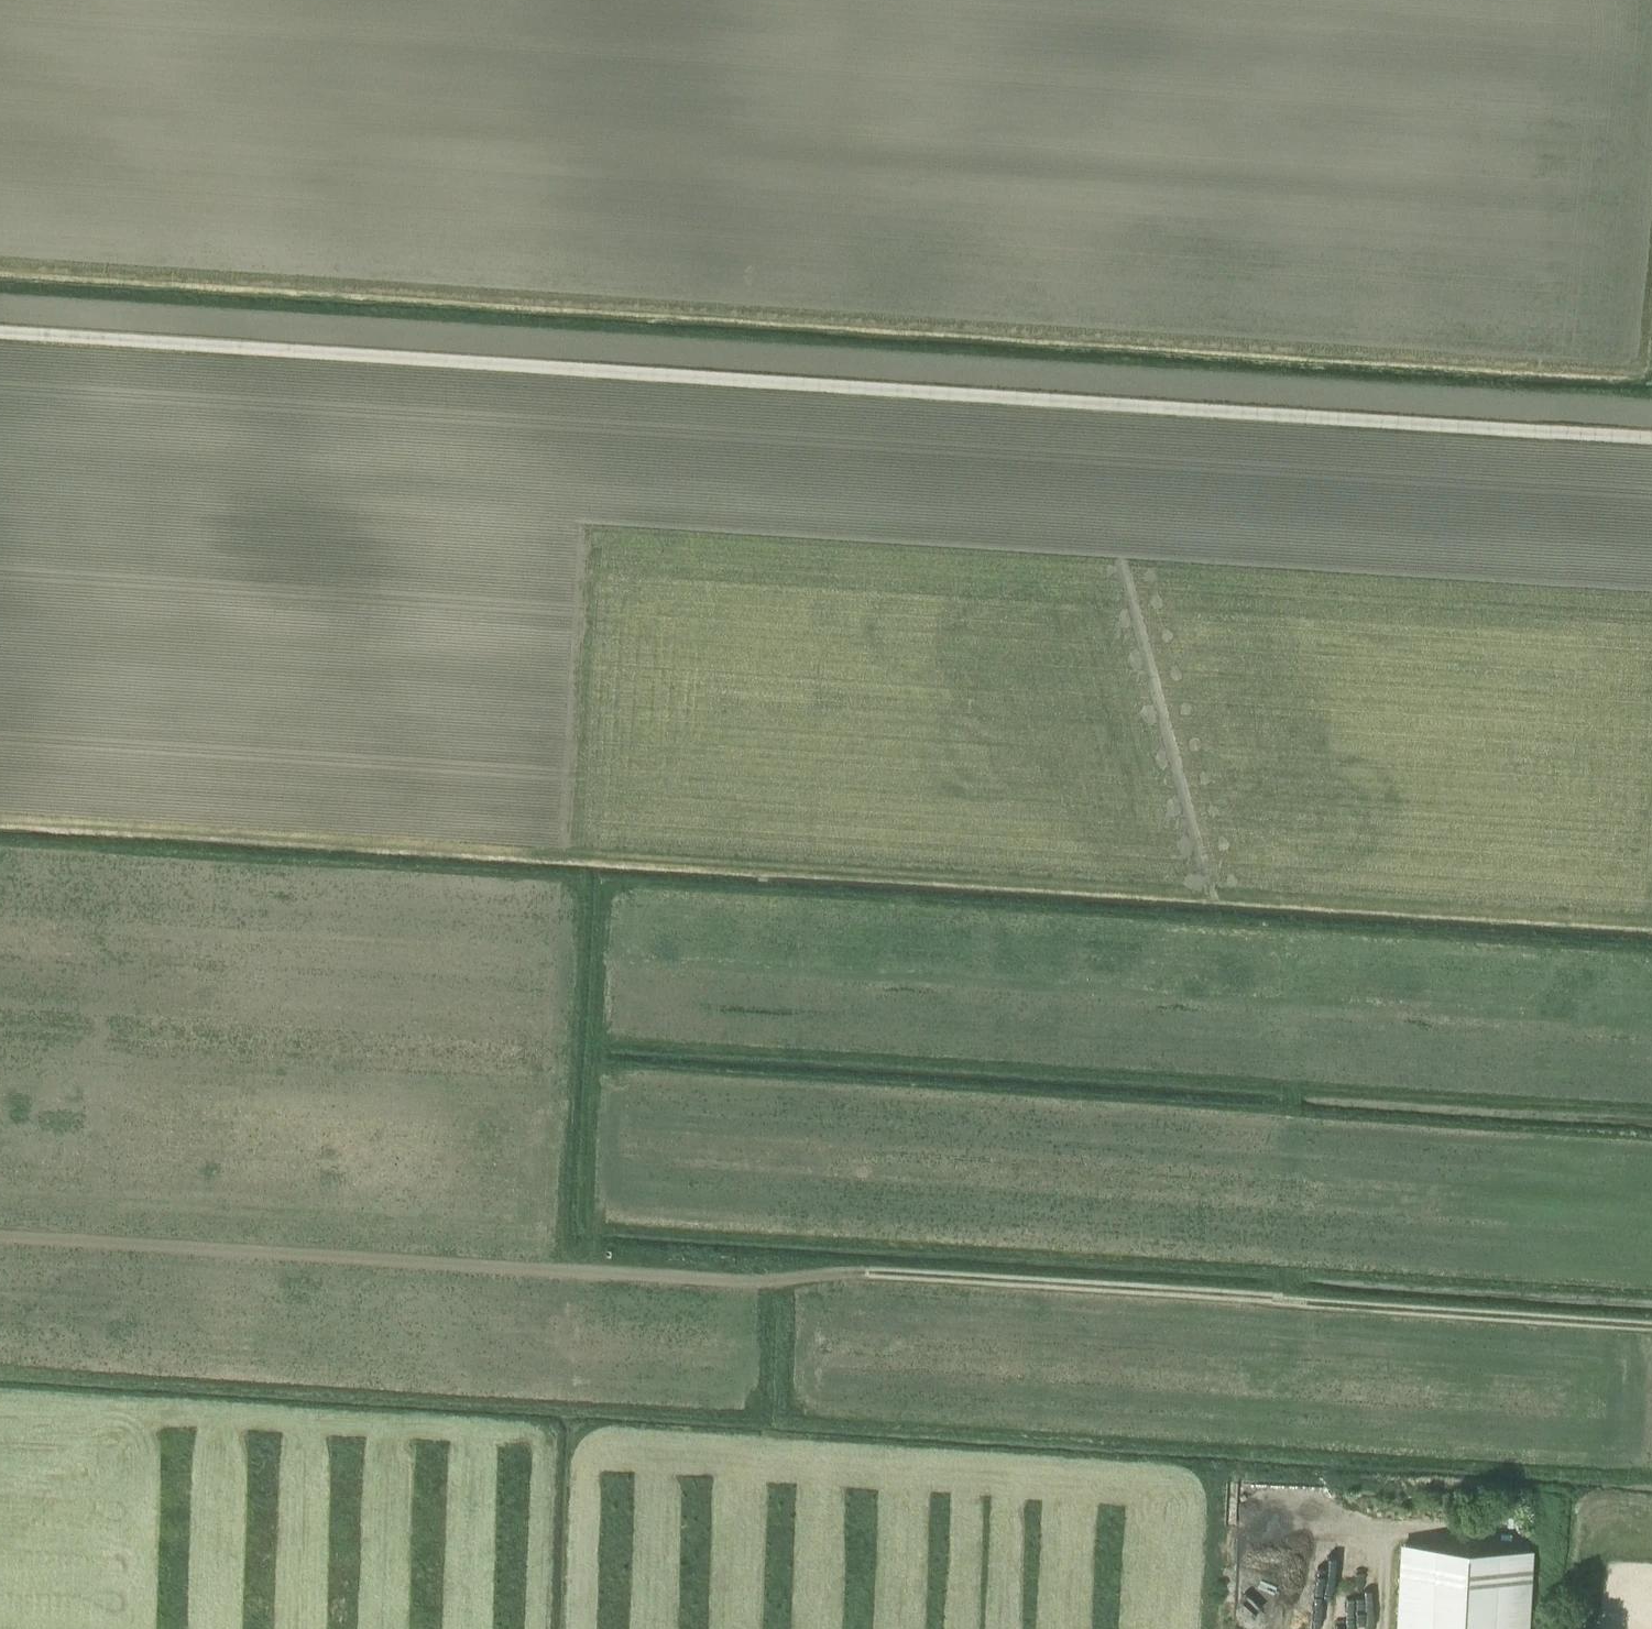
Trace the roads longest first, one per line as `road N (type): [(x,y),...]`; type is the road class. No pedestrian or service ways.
road 1 (track): [(1651,1325),(858,1271),(775,1285),(0,1235)]
road 2 (track): [(1651,435),(0,331)]

